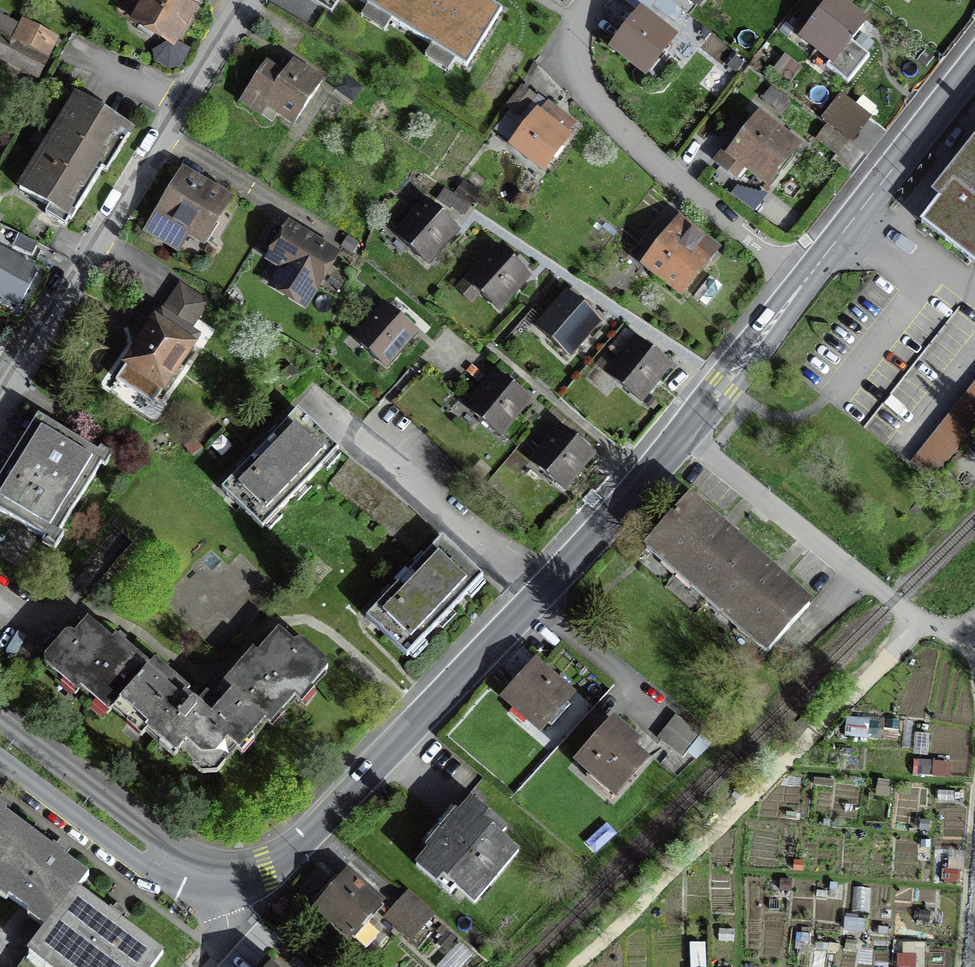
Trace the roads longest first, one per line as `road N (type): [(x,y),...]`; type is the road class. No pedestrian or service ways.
road 1 (residential): [(225,877),(268,869),(298,843),(495,644),(684,438),(806,278)]
road 2 (residential): [(0,409),(249,0)]
road 3 (residential): [(806,278),(685,190),(583,87),(572,45),(594,0)]
road 4 (residential): [(806,278),(974,70)]
road 5 (residential): [(170,867),(154,837),(0,722)]
road 6 (residential): [(0,758),(136,862),(170,867)]

